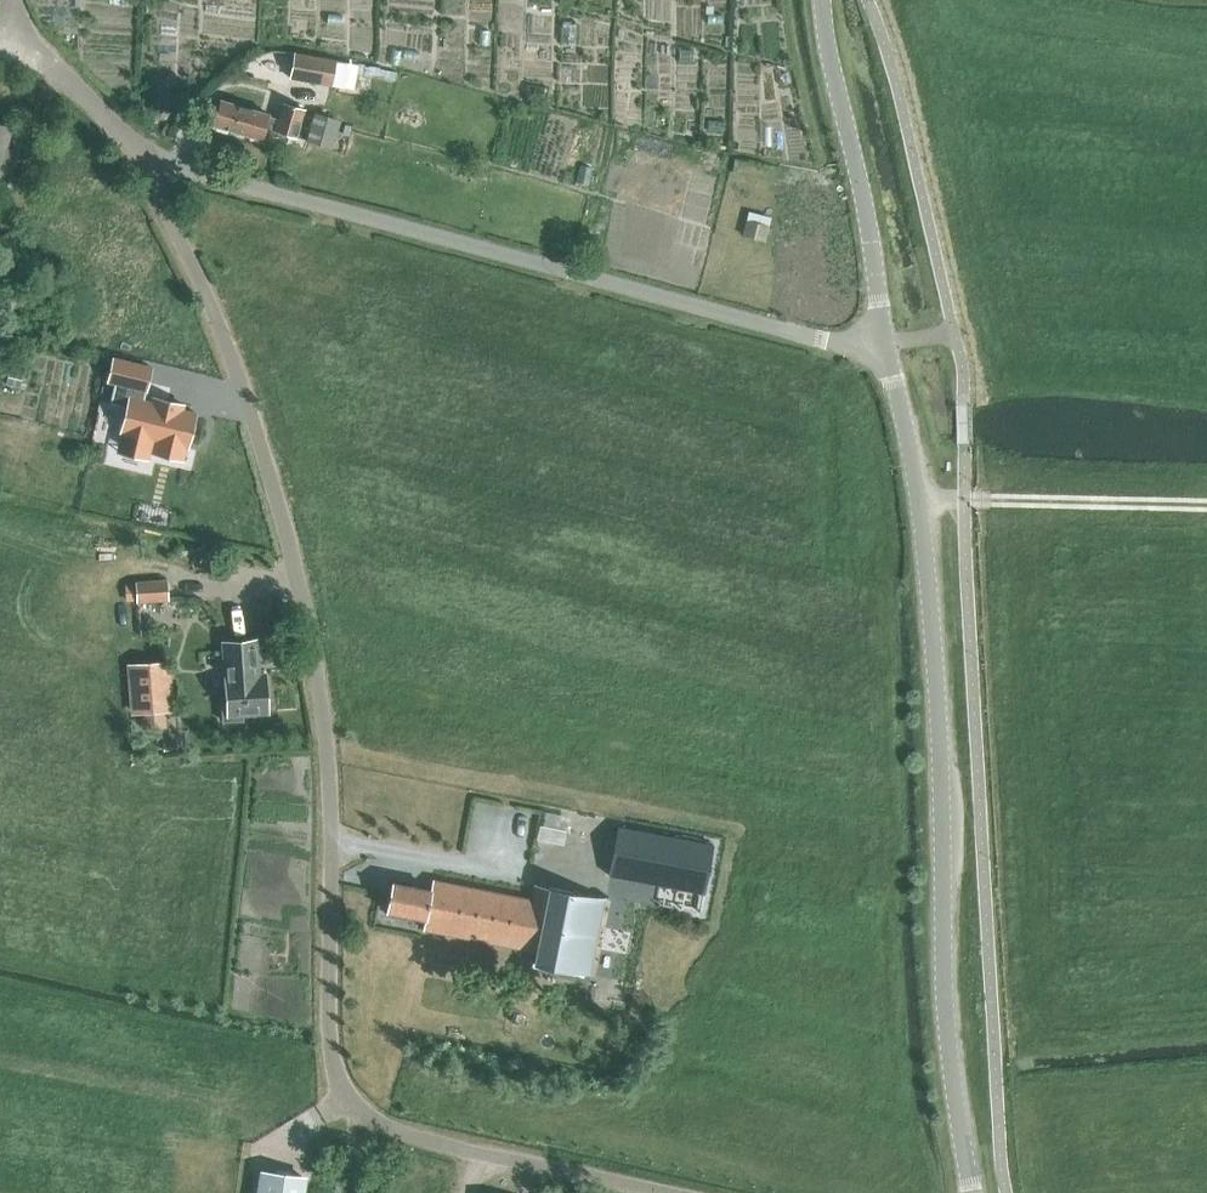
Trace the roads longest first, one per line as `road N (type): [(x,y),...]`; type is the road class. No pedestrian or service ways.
road 1 (unclassified): [(662,1192),(464,1150),(363,1111),(335,1062),(336,759),(303,591),(264,446),(154,165)]
road 2 (unclassified): [(885,343),(836,341),(154,165)]
road 3 (unclassified): [(970,1192),(943,998),(940,739),(919,500)]
road 4 (unclassified): [(885,343),(823,0)]
road 5 (track): [(961,500),(1206,506)]
road 6 (unclassified): [(154,165),(56,66),(13,44)]
road 7 (unclassified): [(919,500),(885,343)]

